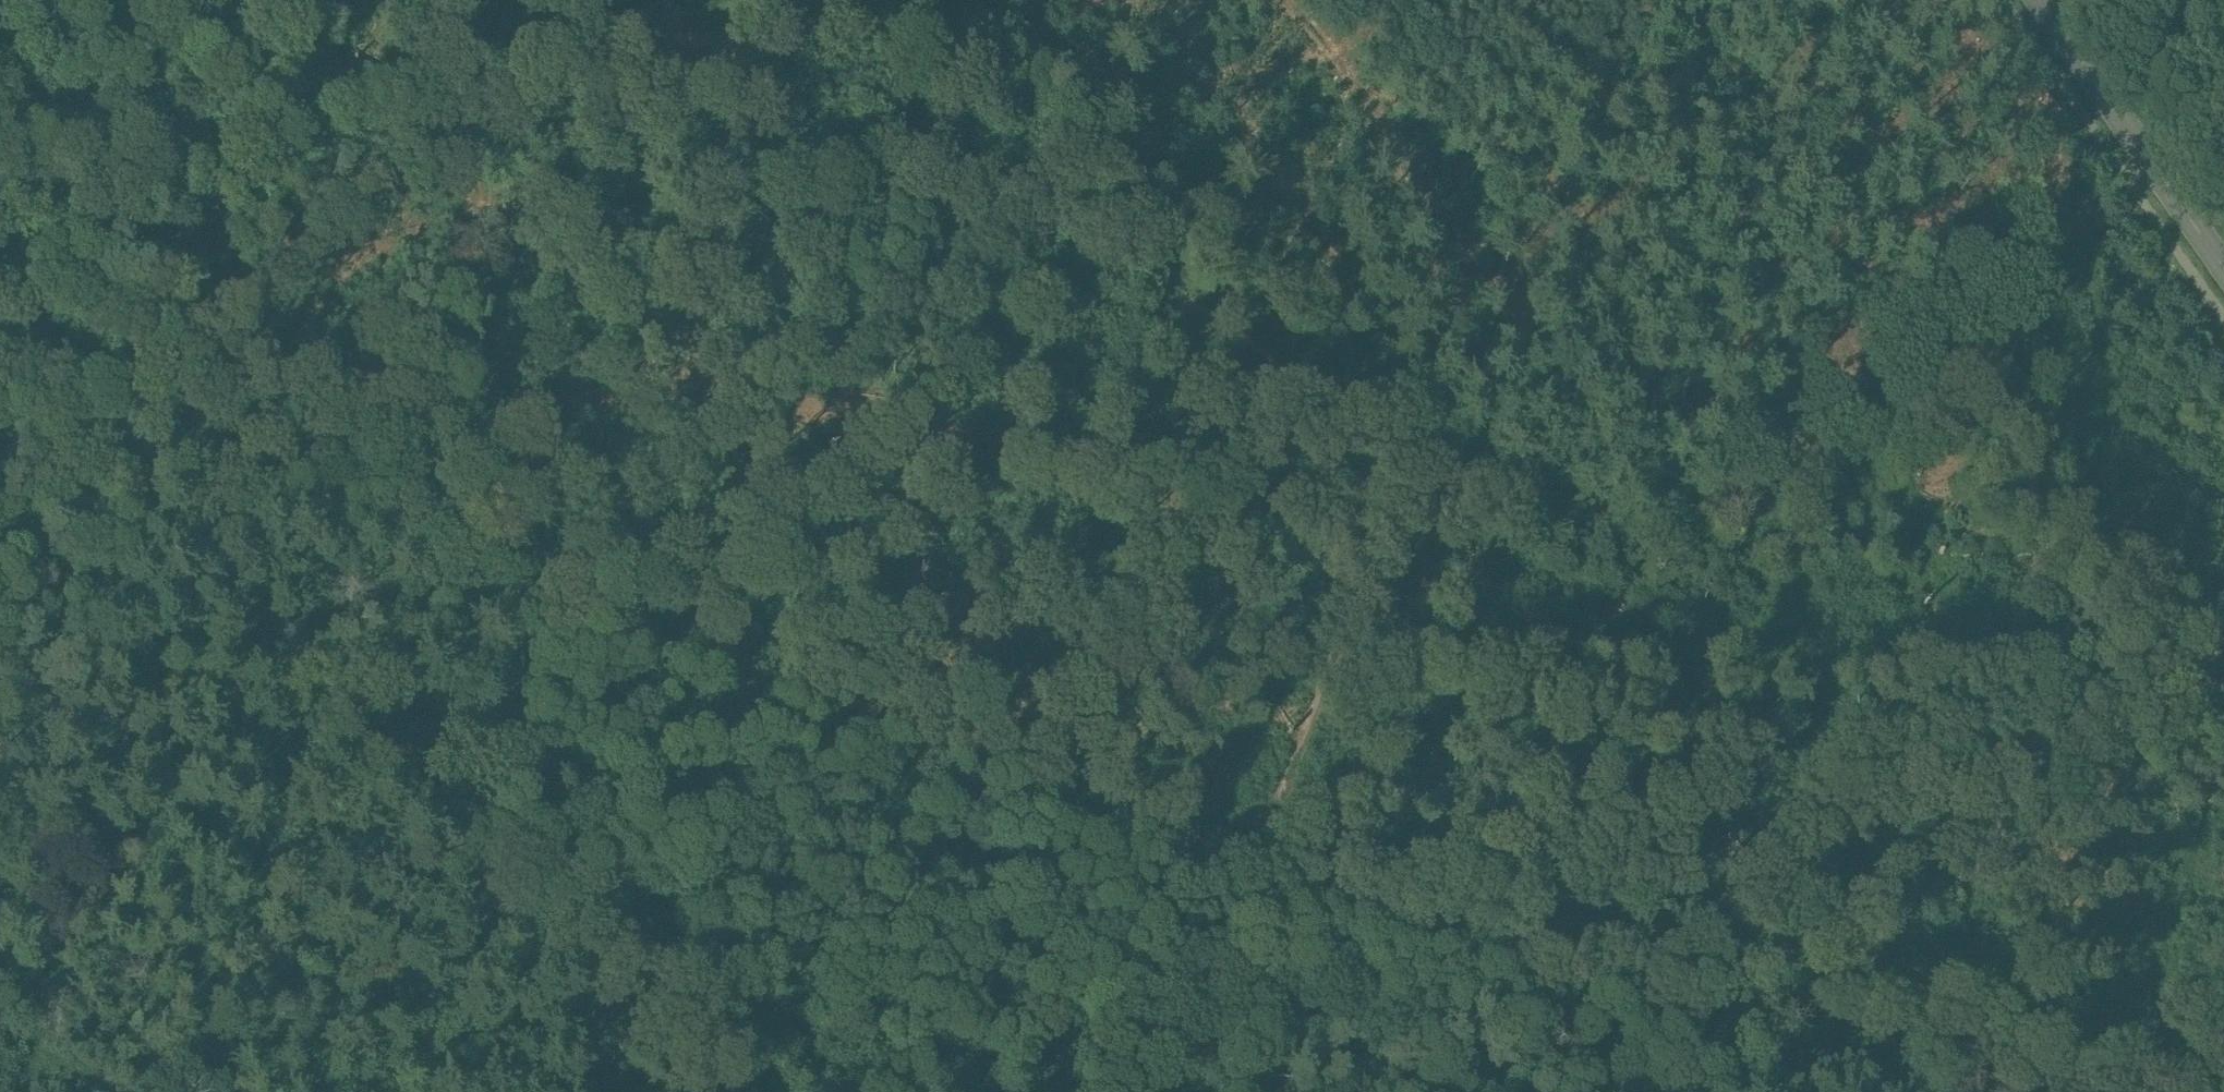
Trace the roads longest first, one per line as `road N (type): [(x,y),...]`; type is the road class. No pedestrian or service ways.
road 1 (tertiary): [(2151,160),(2040,0)]
road 2 (tertiary): [(2223,266),(2151,160)]

